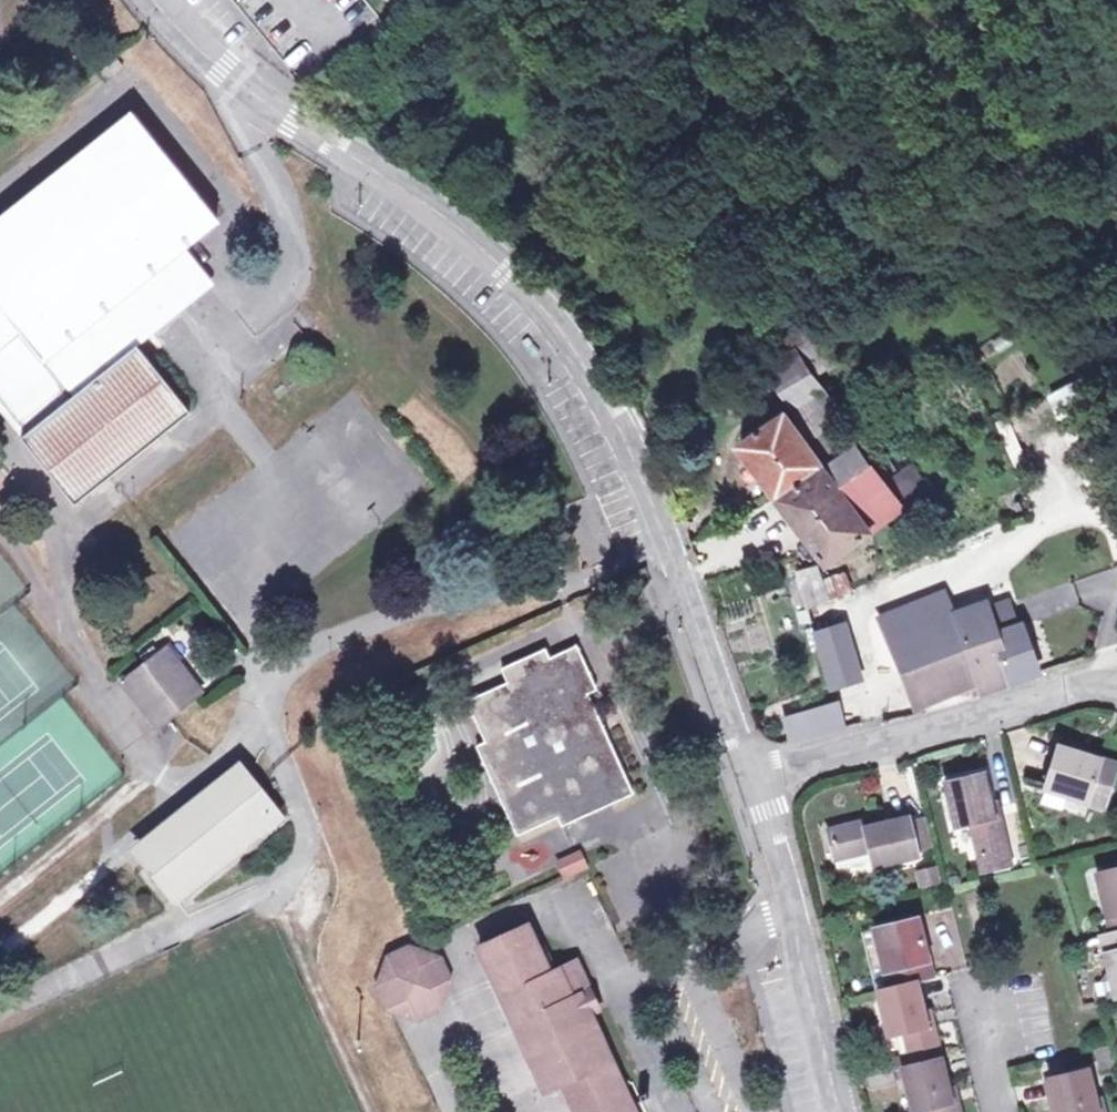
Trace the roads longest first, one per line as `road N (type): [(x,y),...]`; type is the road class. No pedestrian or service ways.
road 1 (unclassified): [(752,774),(603,398),(503,267),(236,86),(150,0)]
road 2 (residential): [(752,774),(1116,681)]
road 3 (unclassified): [(839,1111),(752,774)]
road 4 (residential): [(967,995),(993,1111)]

